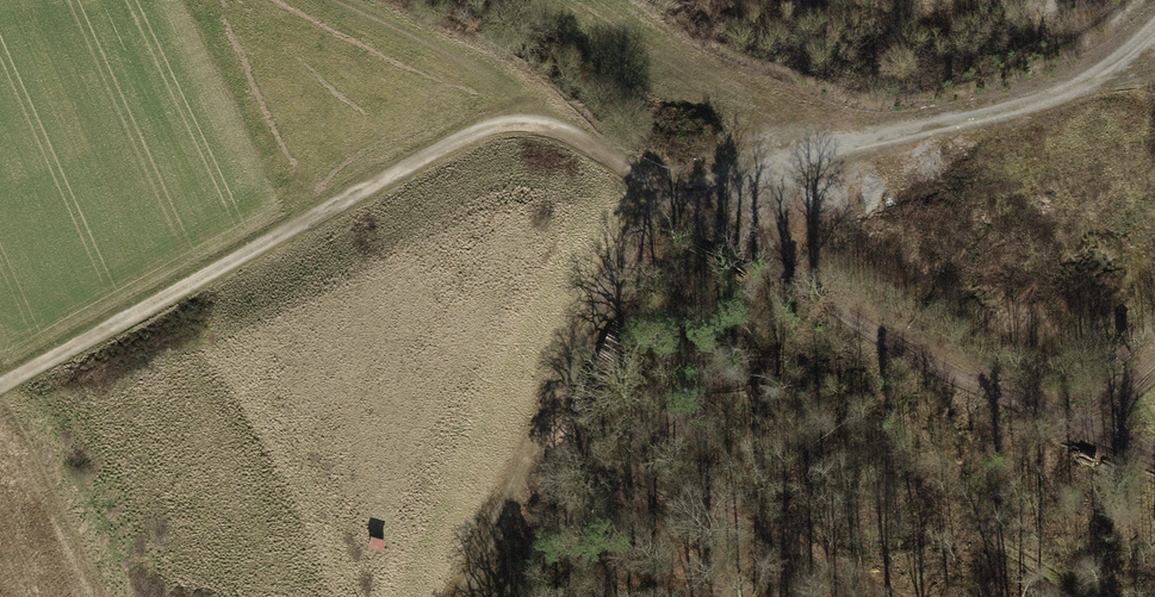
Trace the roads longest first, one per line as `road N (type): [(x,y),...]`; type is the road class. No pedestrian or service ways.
road 1 (track): [(1154,455),(1045,411),(725,230),(574,135),(527,121),(453,143),(0,381)]
road 2 (track): [(693,180),(839,133),(1036,97),(1125,61),(1154,29)]
road 3 (track): [(664,191),(459,596)]

